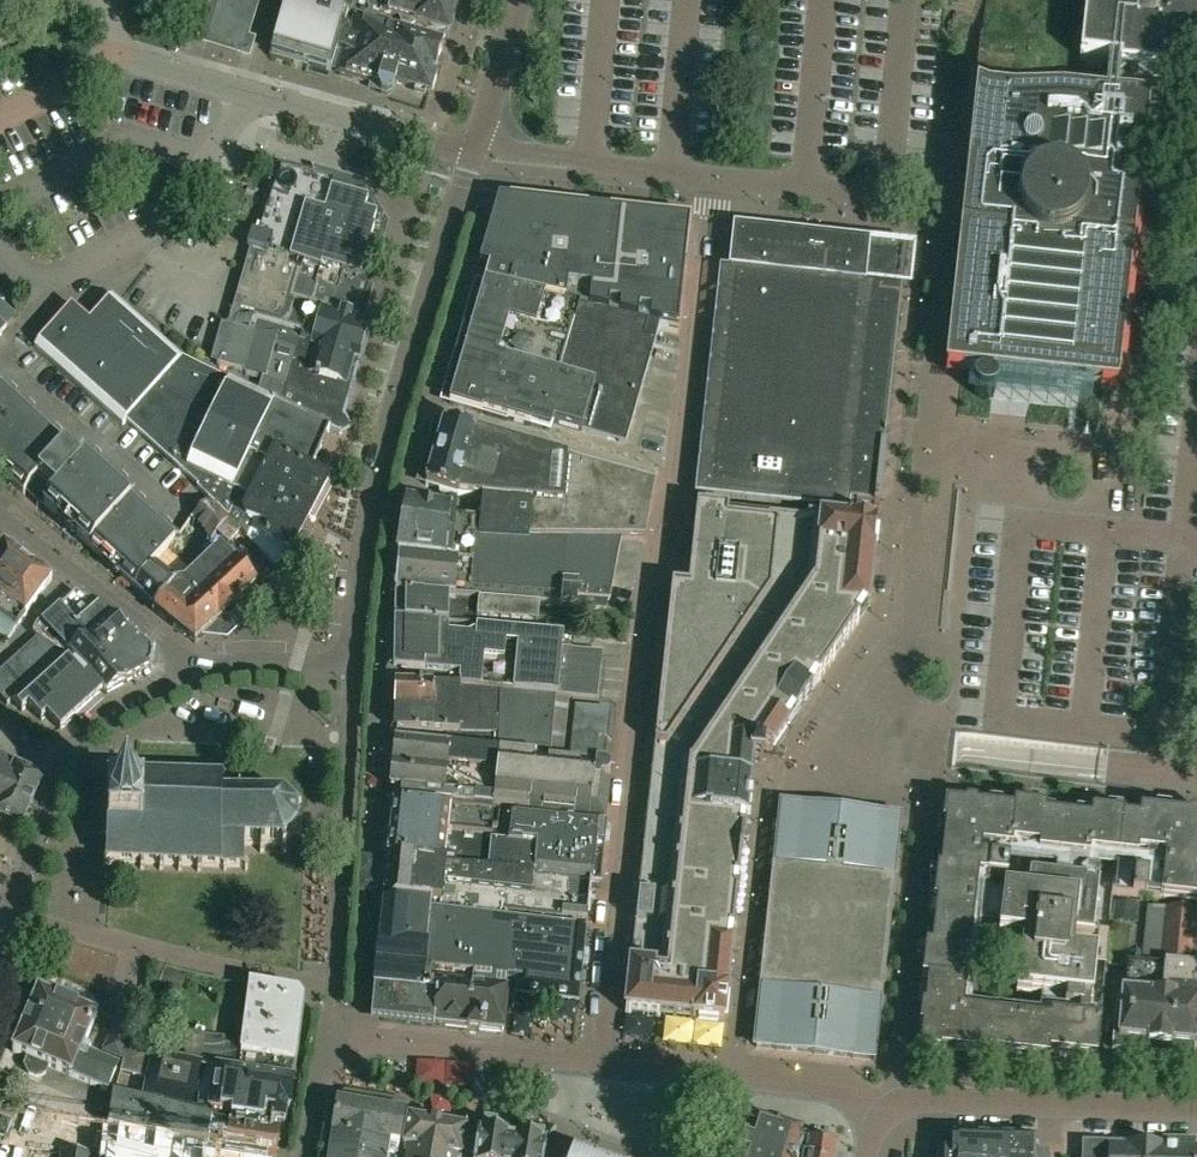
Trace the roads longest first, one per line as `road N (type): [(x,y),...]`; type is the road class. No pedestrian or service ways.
road 1 (residential): [(601,1066),(656,565),(680,483),(713,182),(473,155)]
road 2 (unclassified): [(473,155),(390,428),(362,567),(353,669)]
road 3 (residential): [(601,1066),(328,1040),(307,1156)]
road 4 (residential): [(0,913),(68,768),(124,711),(192,674)]
road 5 (residential): [(1196,1112),(896,1101)]
road 6 (residential): [(896,1101),(601,1066)]
road 7 (residential): [(49,303),(164,216),(253,95)]
road 8 (residential): [(0,119),(115,61),(253,95)]
road 9 (residential): [(192,674),(0,509)]
road 10 (residential): [(253,95),(473,155)]
road 11 (unclassified): [(521,0),(473,155)]
road 12 (residential): [(192,674),(266,664),(353,669)]

